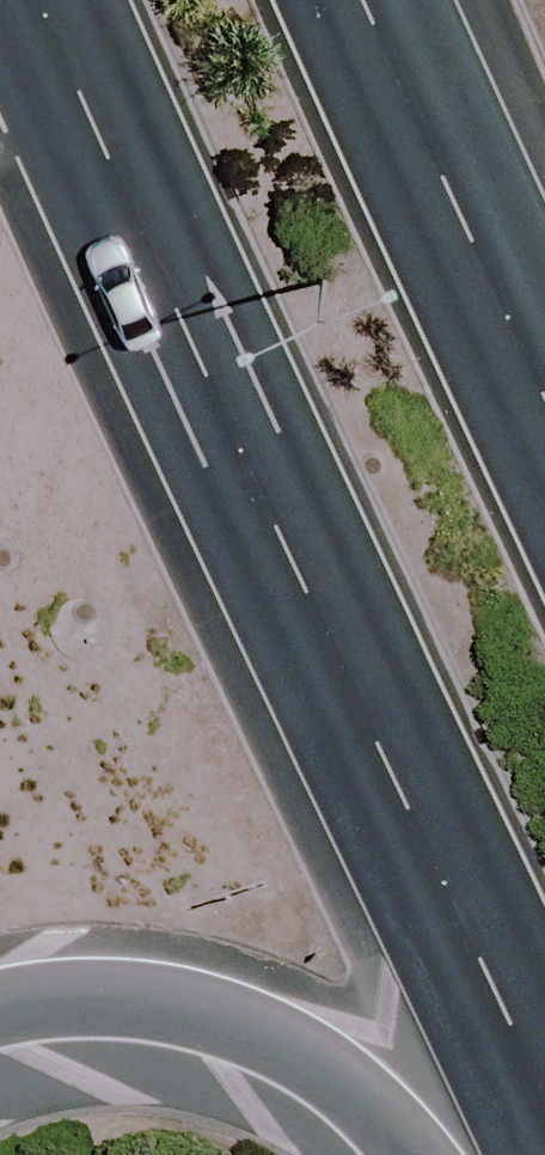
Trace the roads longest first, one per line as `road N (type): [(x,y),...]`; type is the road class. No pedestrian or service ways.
road 1 (primary): [(544,1090),(41,0)]
road 2 (primary): [(420,1154),(327,1073),(247,1032),(171,1007),(82,1002),(0,1009)]
road 3 (primary): [(384,0),(544,366)]

